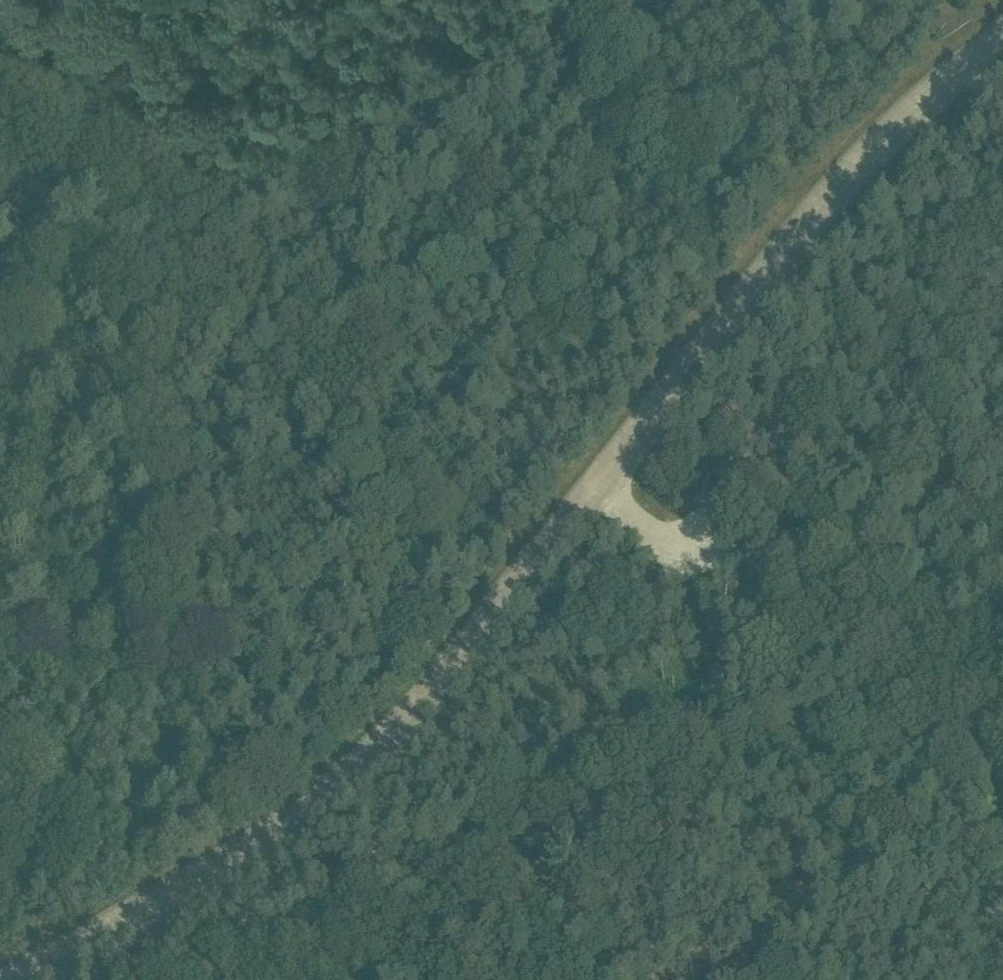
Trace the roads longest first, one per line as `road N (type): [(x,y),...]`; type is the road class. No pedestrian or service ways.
road 1 (unclassified): [(19,979),(270,841),(374,752),(892,112),(1002,22)]
road 2 (track): [(374,752),(427,769),(616,529),(714,529),(873,405),(1002,231)]
road 3 (track): [(0,151),(62,141),(139,586),(270,841)]

